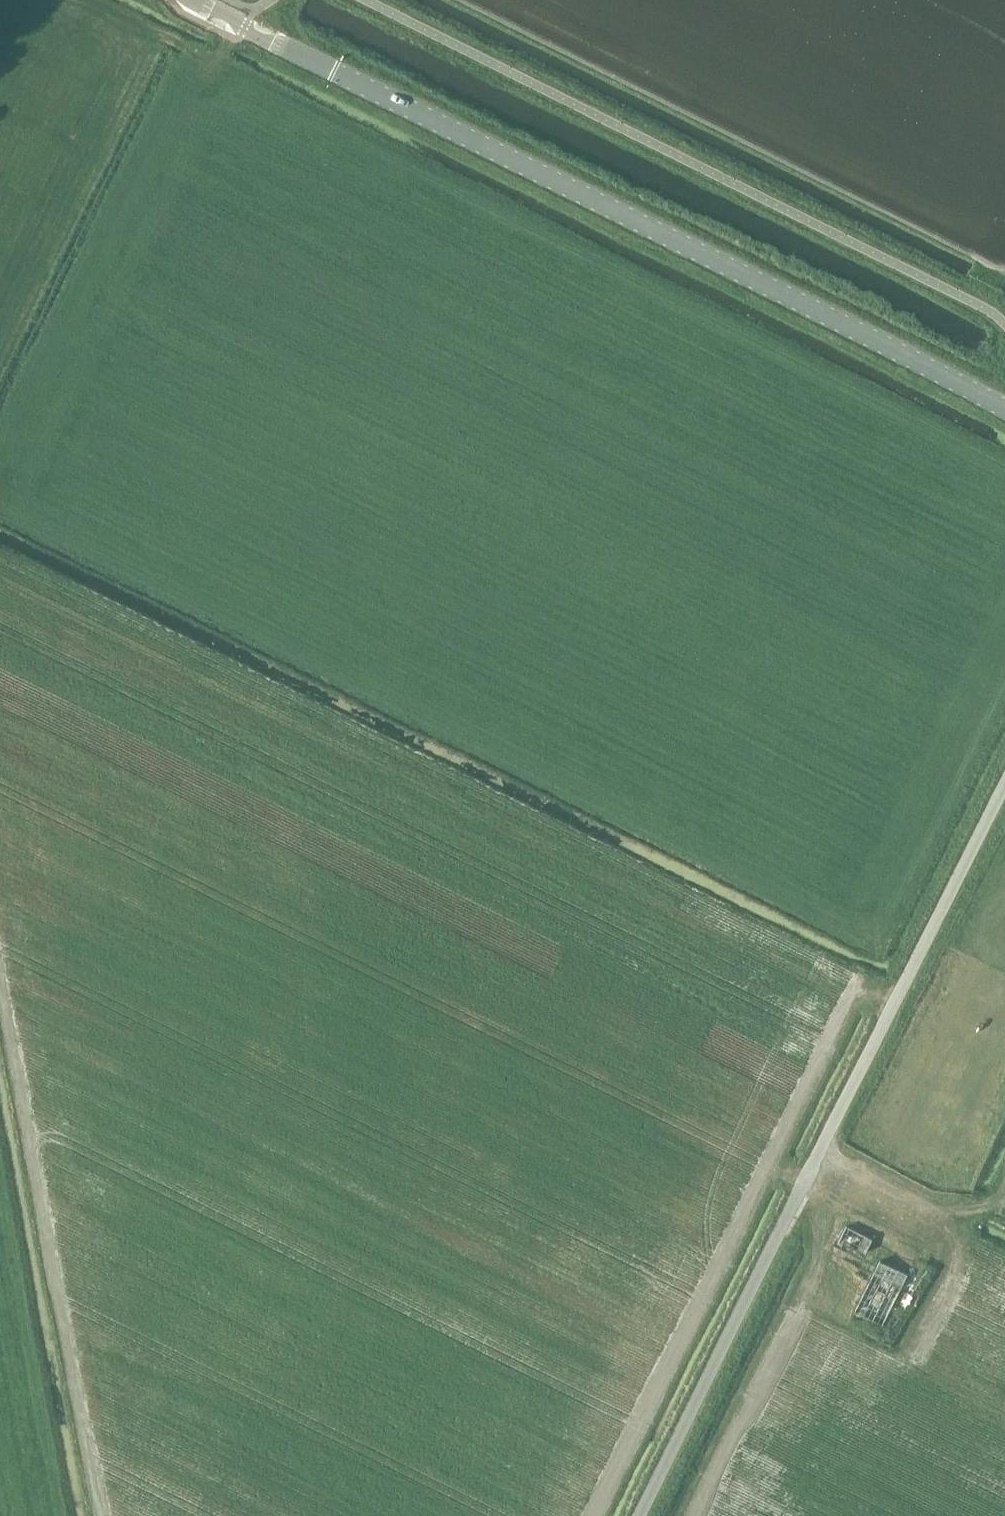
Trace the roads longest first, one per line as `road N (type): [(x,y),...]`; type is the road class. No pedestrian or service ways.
road 1 (tertiary): [(1004,412),(188,0)]
road 2 (unclassified): [(640,1515),(1004,792)]

